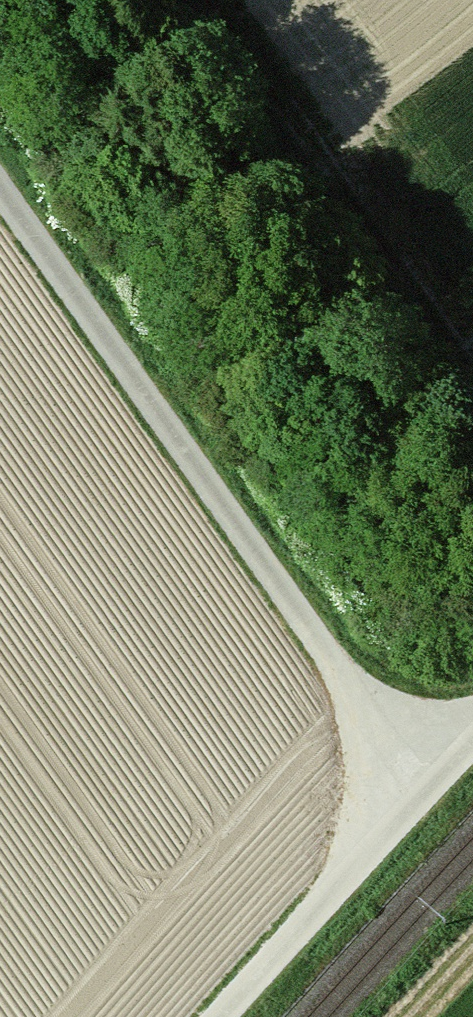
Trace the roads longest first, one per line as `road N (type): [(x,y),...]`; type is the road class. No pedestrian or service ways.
road 1 (track): [(421,787),(0,167)]
road 2 (track): [(472,367),(225,0)]
road 3 (track): [(472,734),(220,1016)]

